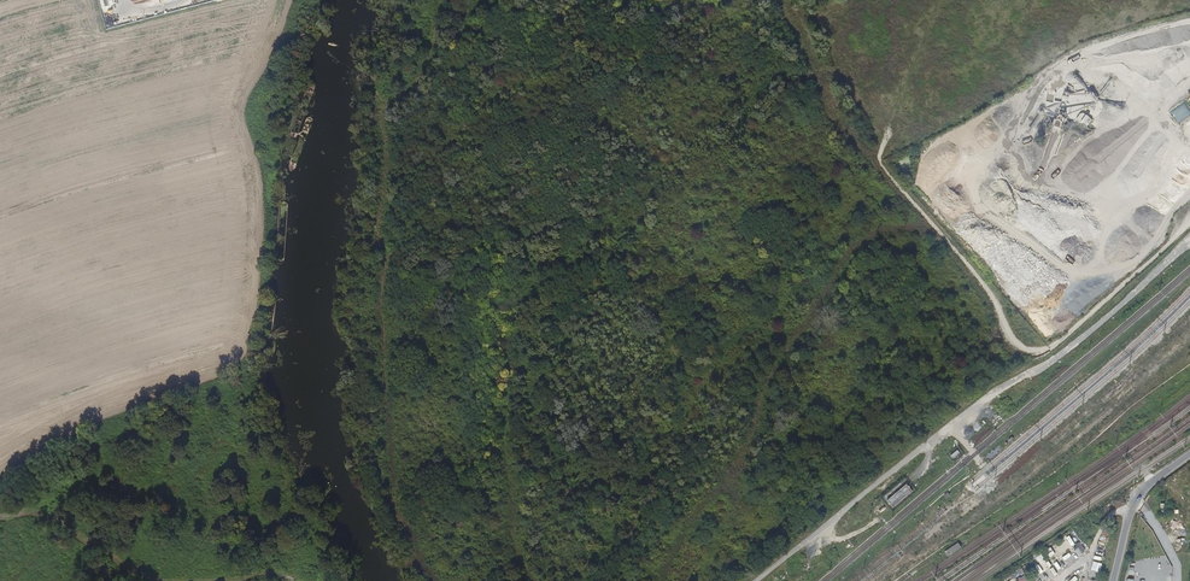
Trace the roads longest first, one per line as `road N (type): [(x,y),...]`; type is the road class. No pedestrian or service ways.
road 1 (track): [(1182,230),(1048,351),(1022,349),(989,287),(879,165),(887,125)]
road 2 (unclassified): [(1189,455),(1134,501),(1113,580)]

